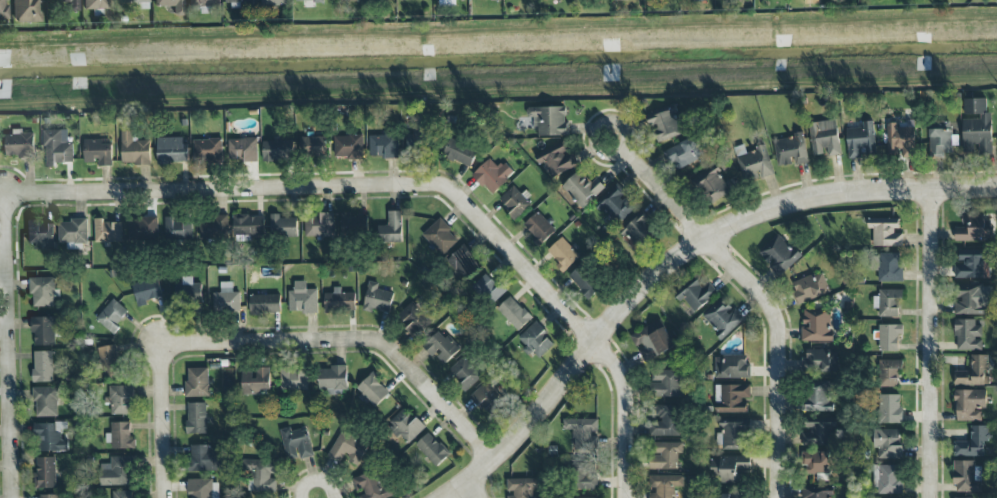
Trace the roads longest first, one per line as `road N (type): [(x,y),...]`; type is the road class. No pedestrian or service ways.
road 1 (residential): [(448,497),(544,411),(659,275),(709,237),(767,208),(862,189),(996,191)]
road 2 (residential): [(8,195),(445,186),(597,344)]
road 3 (residential): [(495,461),(380,328),(164,333)]
road 4 (residential): [(933,497),(933,189)]
road 5 (residential): [(709,237),(777,312),(784,333),(784,497)]
road 6 (residential): [(10,258),(15,497)]
road 7 (residential): [(164,333),(168,497)]
road 8 (residential): [(630,497),(629,401),(597,344)]
road 9 (residential): [(709,237),(617,134)]

